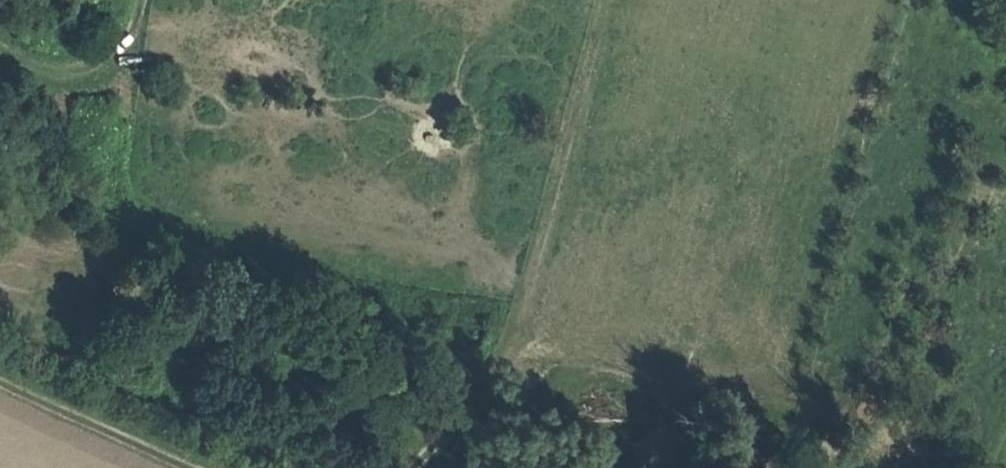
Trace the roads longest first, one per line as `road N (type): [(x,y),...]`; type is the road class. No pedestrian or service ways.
road 1 (track): [(424,467),(513,358),(610,0)]
road 2 (track): [(0,383),(190,467)]

